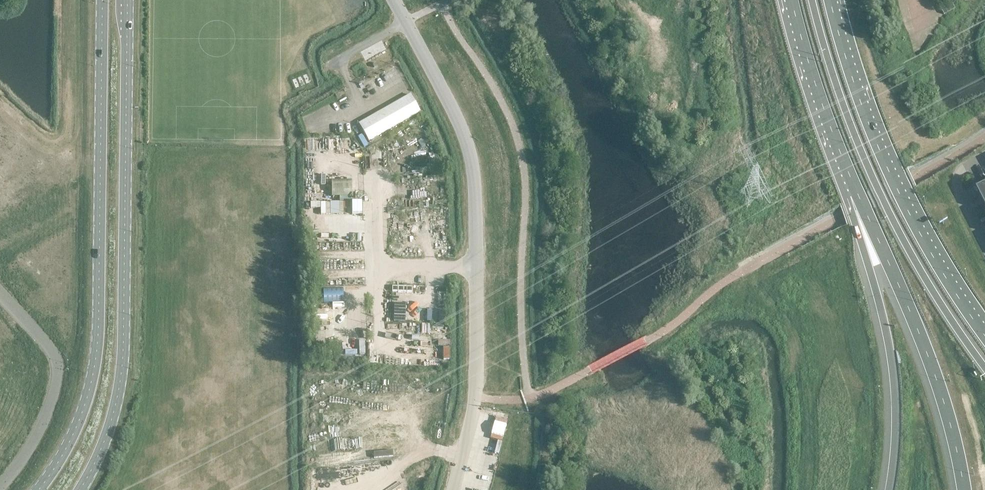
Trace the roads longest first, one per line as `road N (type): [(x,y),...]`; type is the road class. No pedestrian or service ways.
road 1 (secondary): [(102,0),(94,366),(70,439),(38,489)]
road 2 (secondary): [(80,489),(107,433),(121,374),(126,0)]
road 3 (motorway): [(984,368),(876,186),(810,0)]
road 4 (trunk): [(984,335),(891,178),(830,0)]
road 5 (motorway): [(851,180),(924,344),(964,489)]
road 6 (motorway): [(851,180),(854,222),(891,350),(897,434),(889,489)]
road 7 (unclassified): [(391,0),(468,143),(475,268)]
road 8 (unclassified): [(0,296),(58,368),(33,443),(0,486)]
road 9 (unclassified): [(452,489),(473,399),(475,268)]
road 10 (trunk): [(791,0),(851,180)]

